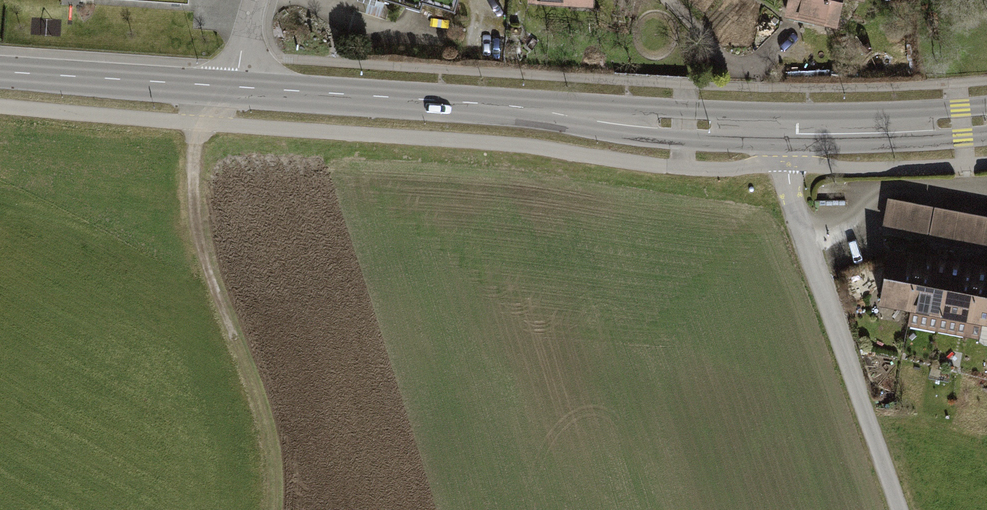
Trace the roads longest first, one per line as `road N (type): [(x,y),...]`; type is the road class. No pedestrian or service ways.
road 1 (secondary): [(229,86),(785,131)]
road 2 (track): [(198,123),(193,208),(204,261),(273,445),(273,509)]
road 3 (residential): [(785,131),(793,206),(901,509)]
road 4 (secondary): [(0,71),(229,86)]
road 5 (secondary): [(785,131),(986,120)]

